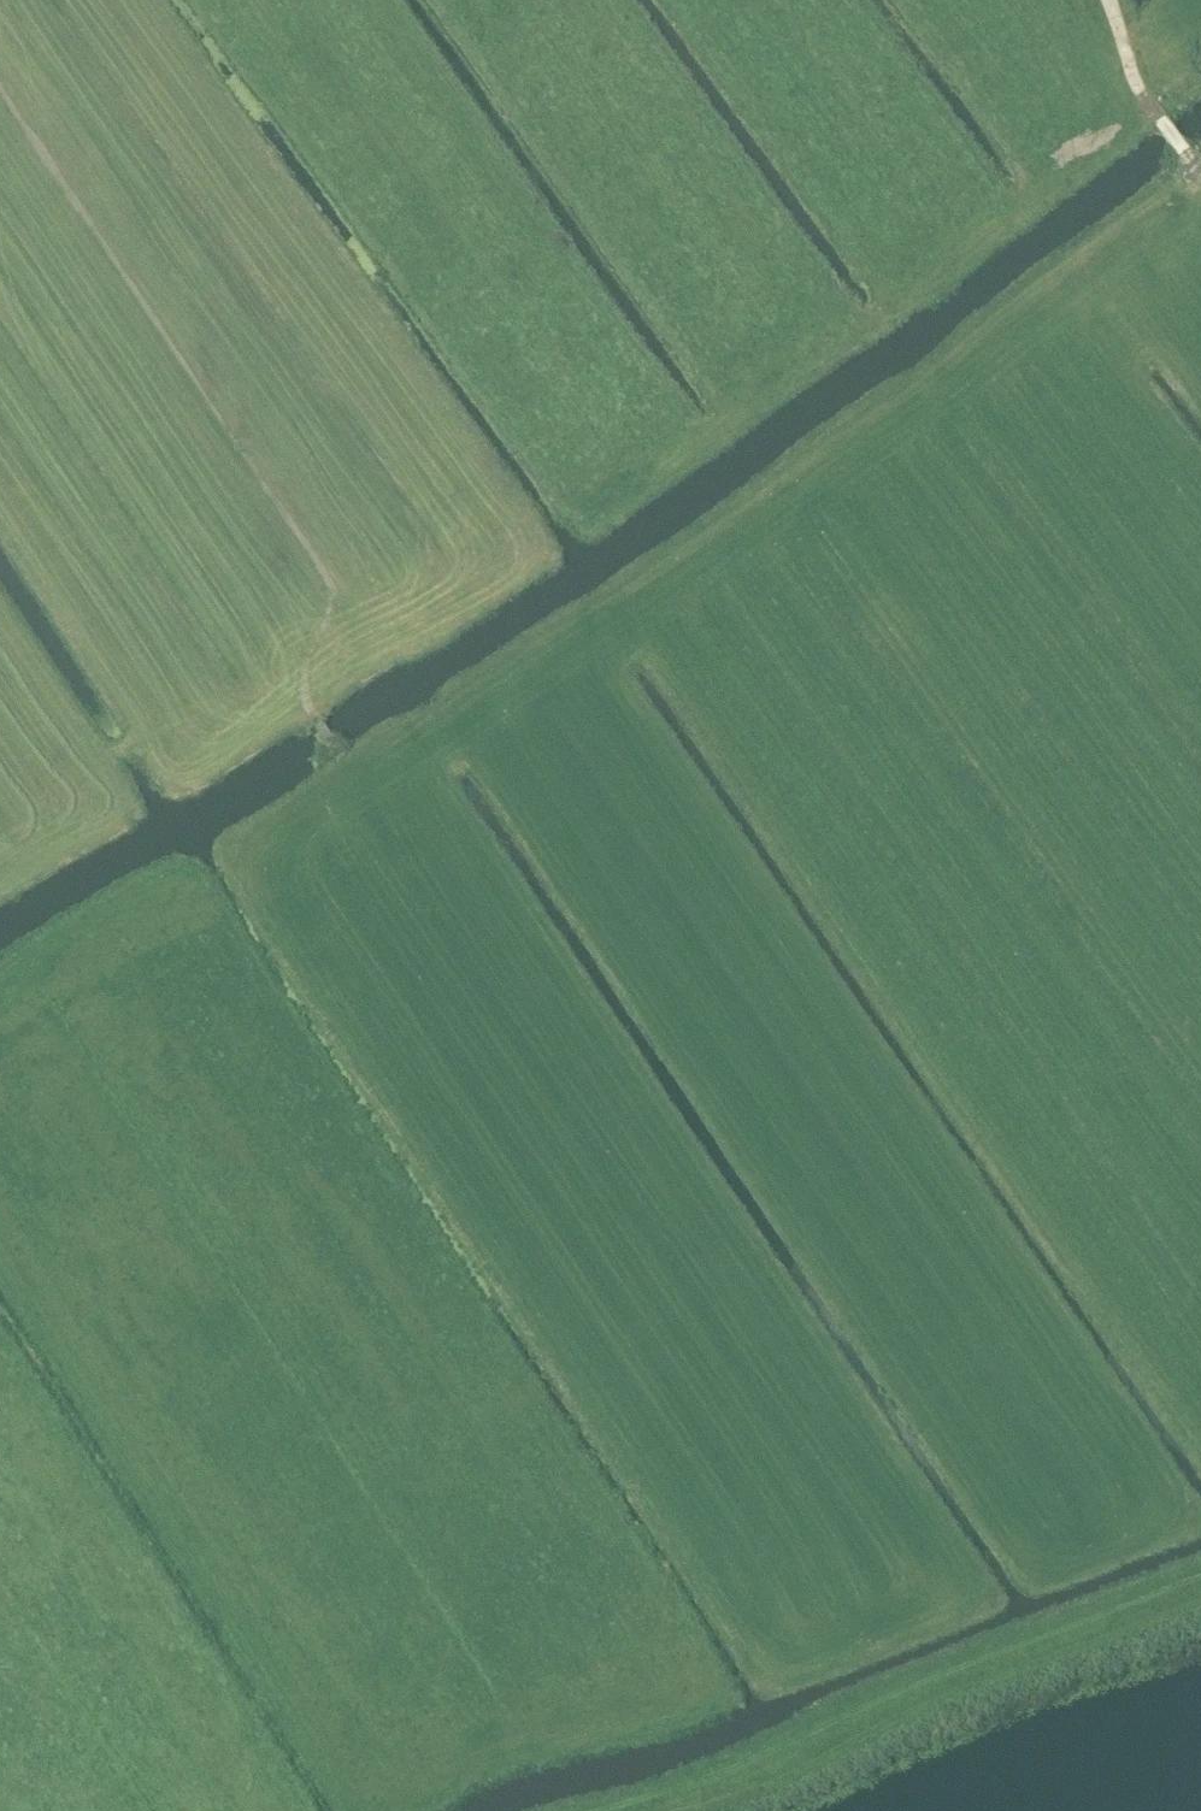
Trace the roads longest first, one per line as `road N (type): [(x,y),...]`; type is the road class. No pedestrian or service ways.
road 1 (track): [(333,751),(307,711),(301,681),(333,592),(0,94)]
road 2 (track): [(1188,161),(1146,105),(1108,0)]

